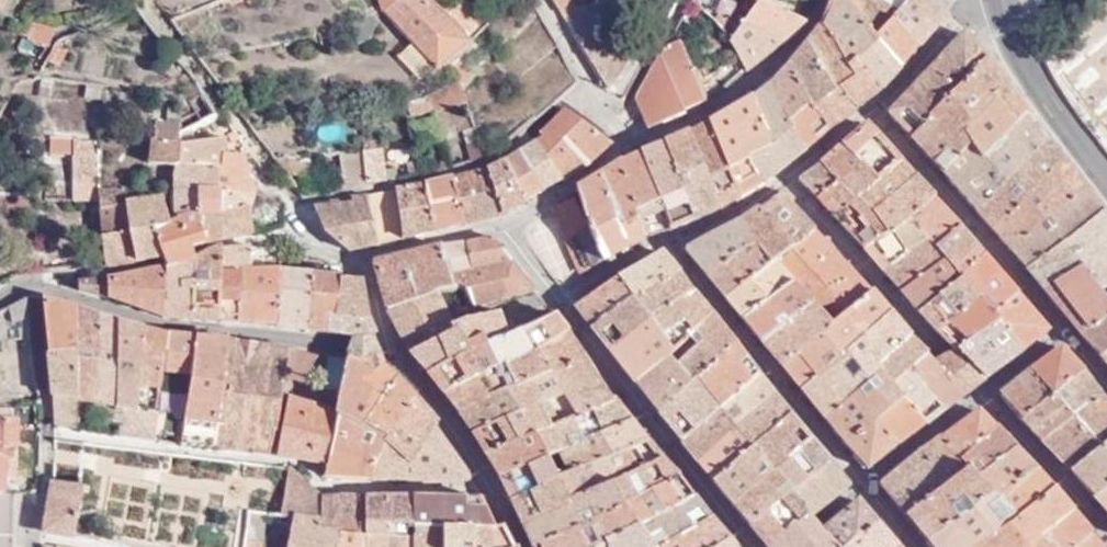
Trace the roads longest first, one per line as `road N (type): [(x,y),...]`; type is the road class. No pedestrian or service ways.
road 1 (residential): [(33,285),(141,322),(390,351)]
road 2 (residential): [(750,546),(552,301)]
road 3 (residential): [(861,489),(668,243)]
road 4 (residential): [(783,184),(980,398)]
road 5 (residential): [(872,117),(1057,337)]
road 6 (residential): [(818,0),(805,30),(763,80),(607,164)]
road 7 (residential): [(515,546),(449,423),(415,391),(390,351)]
road 8 (secondary): [(1106,180),(1044,99),(1003,3)]
road 9 (residential): [(1106,538),(980,398)]
road 10 (residential): [(861,489),(980,398)]
road 11 (residential): [(495,227),(360,259)]
road 12 (residential): [(872,117),(964,15)]
road 13 (residential): [(552,301),(668,243)]
road 14 (residential): [(668,243),(783,184)]
road 15 (residential): [(607,164),(495,227)]

